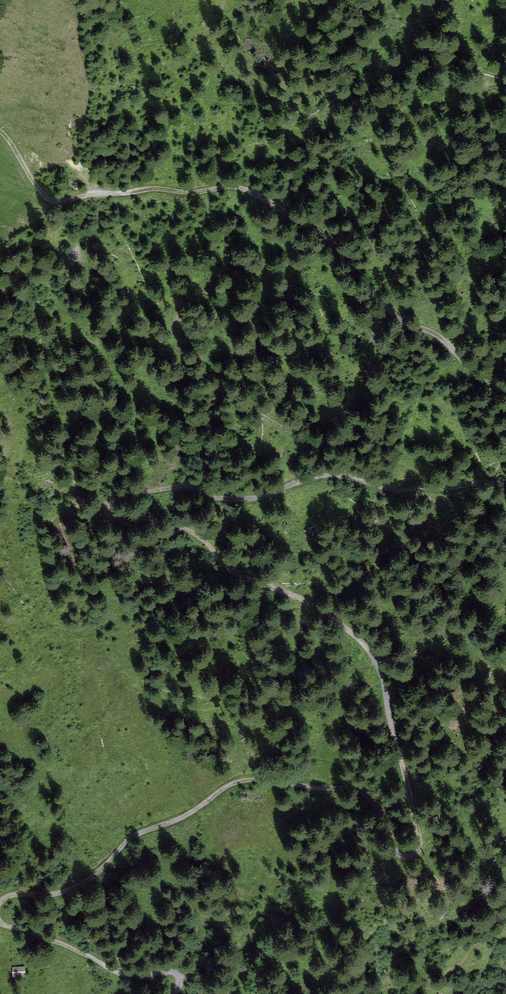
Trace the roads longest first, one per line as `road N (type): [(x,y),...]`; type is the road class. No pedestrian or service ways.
road 1 (track): [(505,482),(388,488),(328,475),(247,499),(181,485),(109,500),(112,515),(191,531),(230,570),(303,597),(370,652),(420,850),(398,855),(382,811),(364,791),(242,779),(191,812),(132,836),(82,884),(11,894),(0,903)]
road 2 (track): [(0,132),(53,200),(221,187),(270,201),(329,237),(397,316),(431,331),(505,390)]
road 3 (track): [(0,924),(120,972),(183,974),(173,993)]

